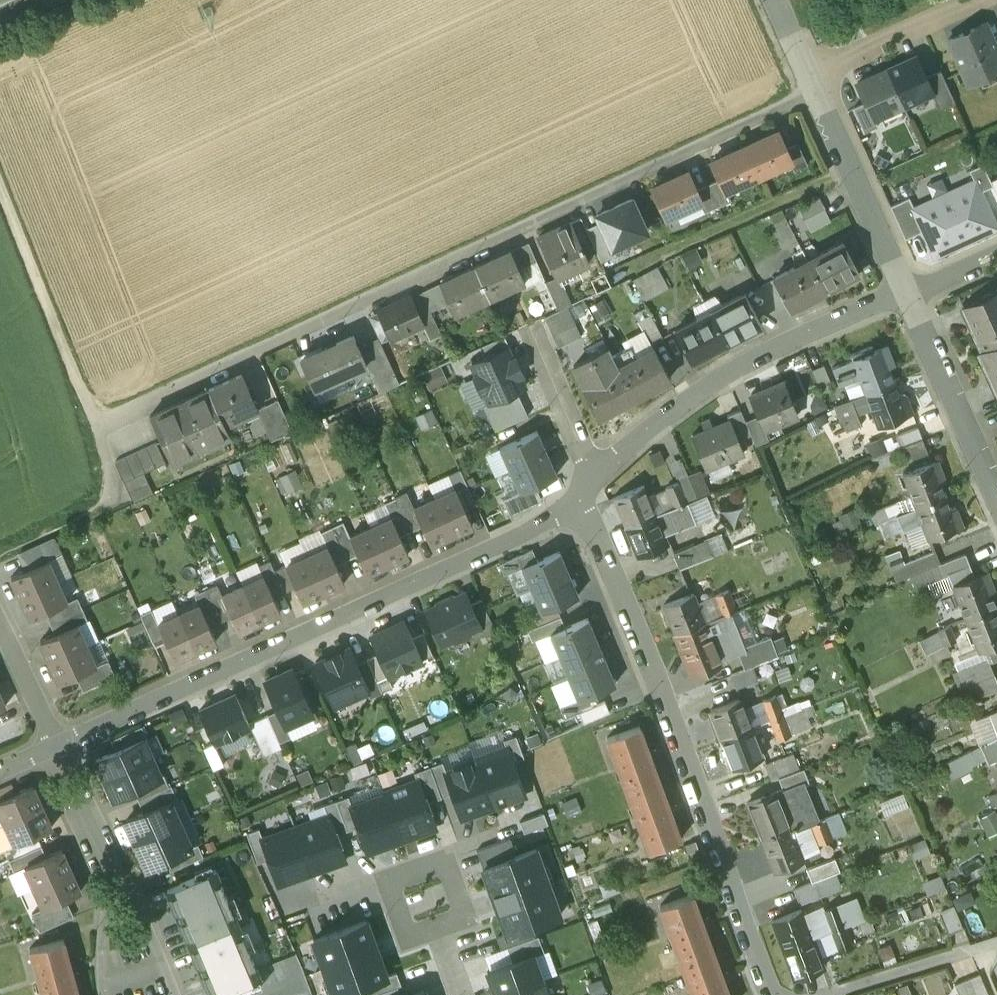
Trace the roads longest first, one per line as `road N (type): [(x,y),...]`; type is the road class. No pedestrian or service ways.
road 1 (residential): [(58,747),(538,526),(578,495)]
road 2 (residential): [(771,994),(578,495)]
road 3 (residential): [(591,483),(656,424),(736,368),(907,297)]
road 4 (track): [(94,425),(0,186)]
road 5 (residential): [(907,297),(809,74)]
road 6 (residential): [(996,491),(907,297)]
road 7 (residential): [(436,928),(465,919),(444,862),(390,881),(410,937)]
road 8 (residential): [(809,74),(977,0)]
road 9 (residential): [(531,328),(591,483)]
road 10 (residential): [(114,873),(58,747)]
road 11 (residential): [(173,994),(133,896),(114,873)]
road 12 (residential): [(58,747),(0,626)]
road 13 (track): [(0,555),(118,502)]
road 14 (residential): [(114,873),(101,994)]

